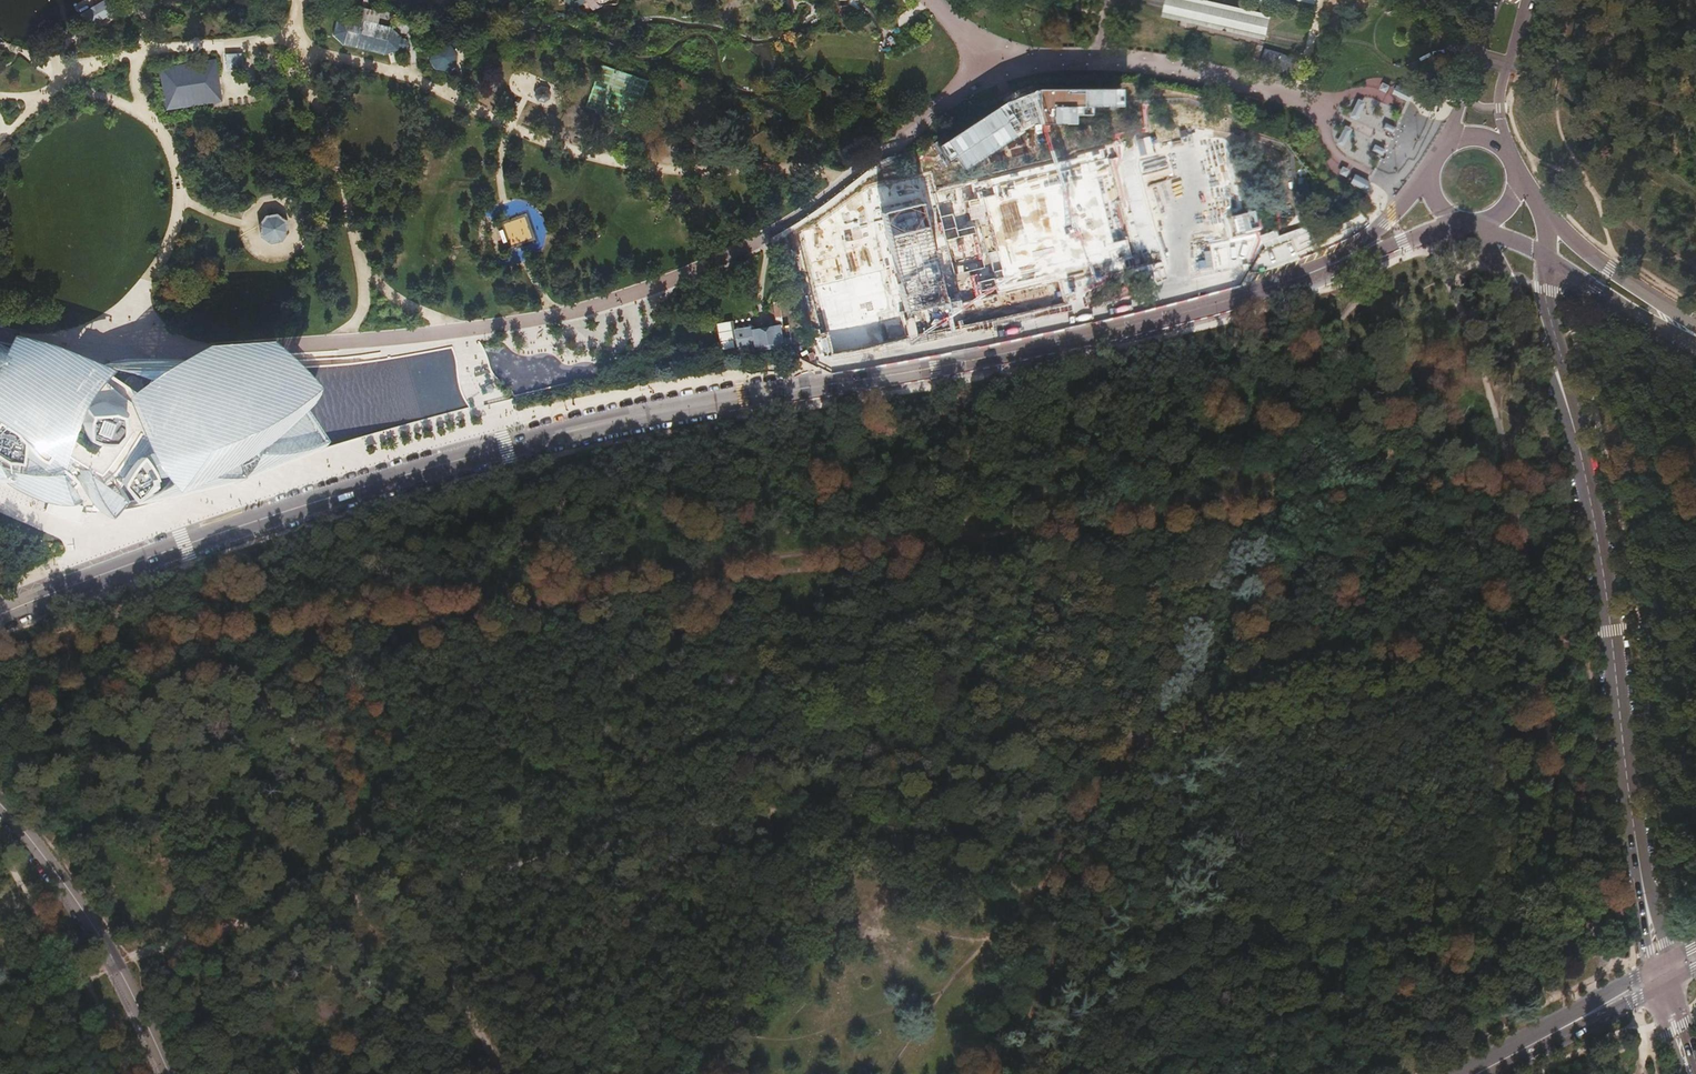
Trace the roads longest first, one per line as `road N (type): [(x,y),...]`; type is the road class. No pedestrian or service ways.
road 1 (tertiary): [(1352,256),(1269,287),(1047,344),(561,434),(259,519),(0,614)]
road 2 (tertiary): [(1663,974),(1638,857),(1596,522),(1573,425)]
road 3 (track): [(140,588),(295,743),(349,810),(476,1022)]
road 4 (track): [(763,818),(1137,738)]
road 5 (unclassified): [(164,1073),(114,964),(0,807)]
road 6 (track): [(1137,738),(1418,673)]
road 7 (track): [(1418,673),(1537,641),(1695,613)]
road 8 (tertiary): [(1480,224),(1573,425)]
road 9 (primary): [(1663,974),(1477,1073)]
road 10 (tertiary): [(1695,332),(1545,212)]
road 11 (tertiary): [(1545,259),(1695,336)]
road 12 (tertiary): [(1573,425),(1545,259)]
road 13 (tertiary): [(1510,157),(1501,88),(1526,0)]
road 14 (tertiary): [(1498,0),(1446,146)]

